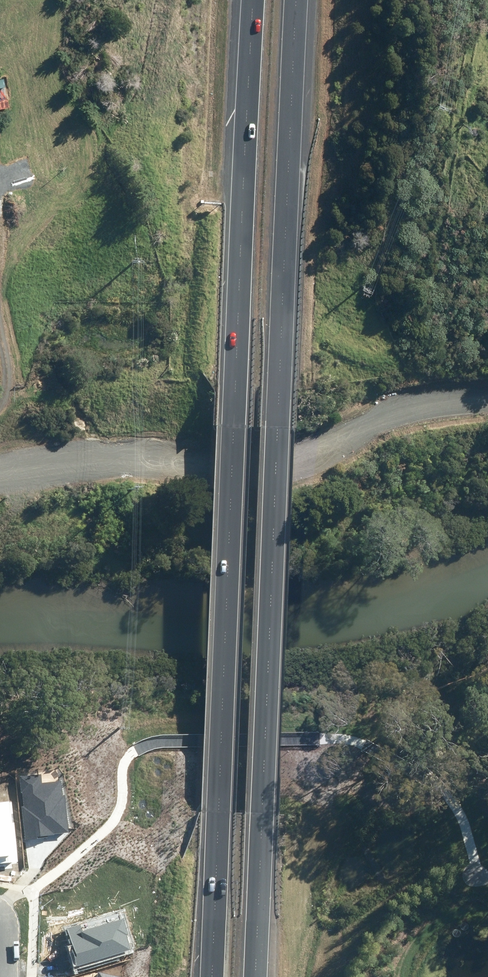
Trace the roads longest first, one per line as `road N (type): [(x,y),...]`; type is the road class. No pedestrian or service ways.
road 1 (motorway): [(297,0),(256,976)]
road 2 (motorway): [(211,976),(252,0)]
road 3 (unclassified): [(0,477),(98,463),(273,461),(398,413),(487,402)]

